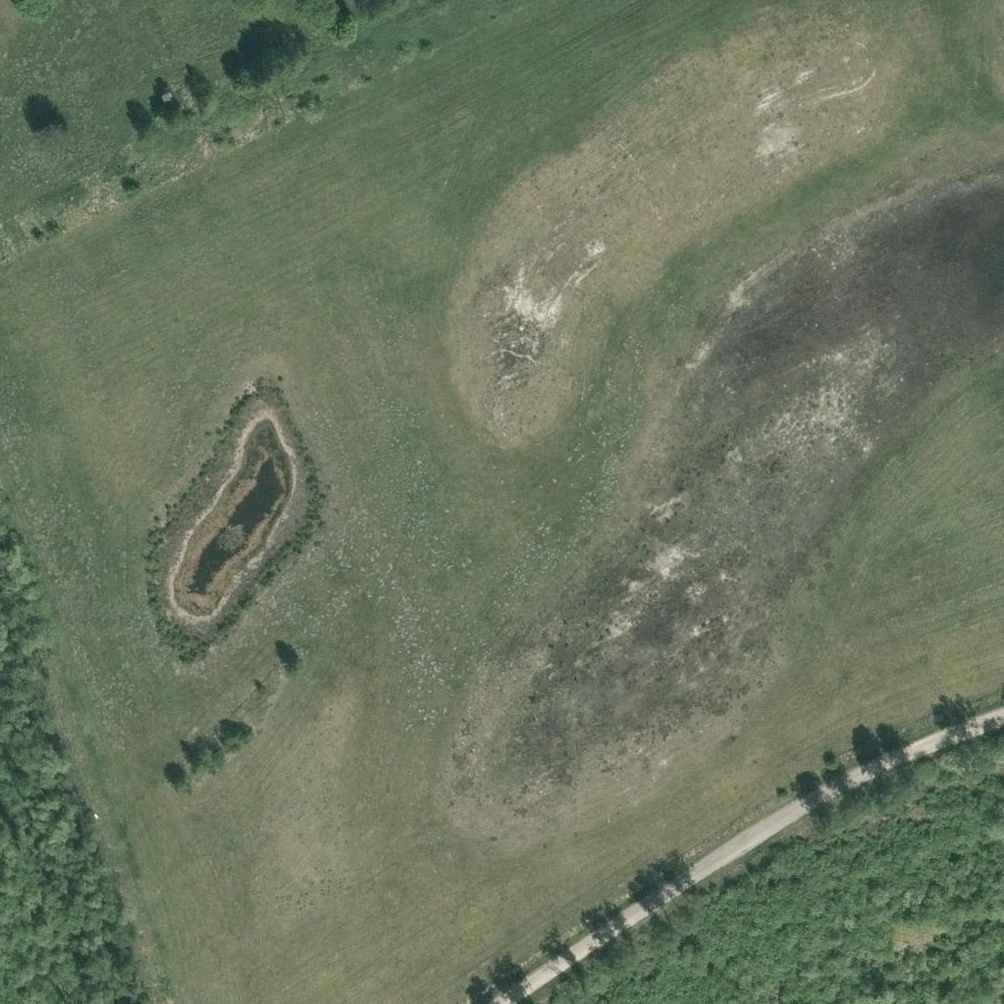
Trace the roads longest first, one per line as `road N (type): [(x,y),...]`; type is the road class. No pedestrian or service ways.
road 1 (track): [(1003,704),(827,780),(490,1003)]

